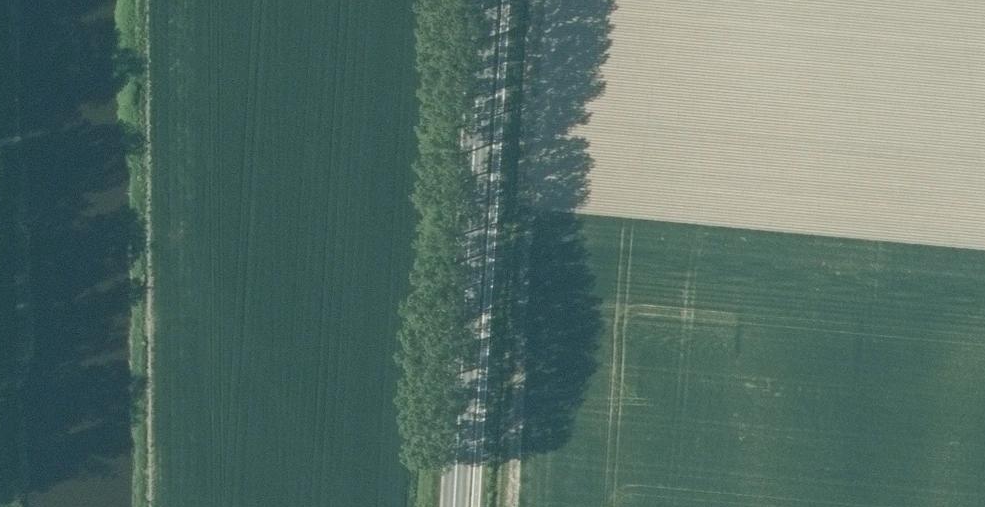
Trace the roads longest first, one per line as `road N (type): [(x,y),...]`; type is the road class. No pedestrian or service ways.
road 1 (primary): [(455,506),(484,0)]

